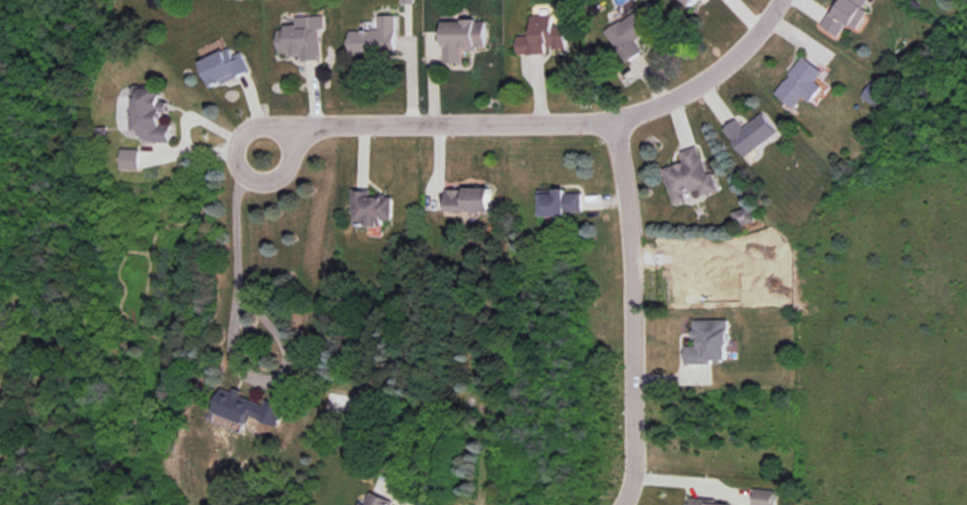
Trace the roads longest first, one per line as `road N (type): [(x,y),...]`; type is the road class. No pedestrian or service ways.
road 1 (residential): [(774,0),(720,64),(612,118),(321,121),(259,148)]
road 2 (residential): [(612,118),(630,300),(630,469),(616,504)]

